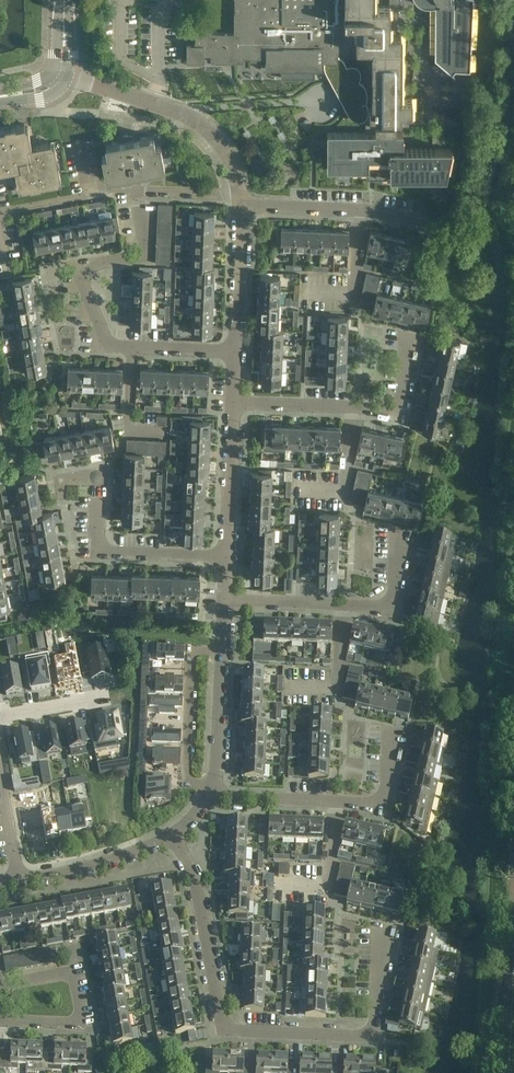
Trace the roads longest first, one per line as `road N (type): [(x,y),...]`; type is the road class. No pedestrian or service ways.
road 1 (residential): [(393,927),(374,1039),(220,1031),(194,878),(172,836)]
road 2 (residential): [(235,352),(105,348),(77,266),(147,255),(136,189)]
road 3 (residential): [(239,193),(227,152),(186,116),(65,78)]
road 4 (residential): [(0,986),(76,975),(81,1021),(0,1019)]
road 5 (residential): [(222,651),(191,651),(184,780),(212,788)]
road 6 (residential): [(226,557),(95,551),(98,505)]
road 7 (residential): [(18,881),(78,872),(172,836)]
road 8 (residential): [(226,557),(232,402)]
road 9 (residential): [(235,352),(239,206)]
road 10 (residential): [(0,211),(136,189)]
road 11 (residential): [(212,788),(222,651)]
road 12 (residential): [(210,794),(338,801)]
road 13 (residential): [(225,601),(349,606)]
road 14 (residential): [(355,409),(398,413),(415,334)]
road 15 (residential): [(338,801),(381,806),(396,727)]
road 16 (residential): [(232,402),(355,409)]
road 17 (residential): [(239,206),(360,211)]

